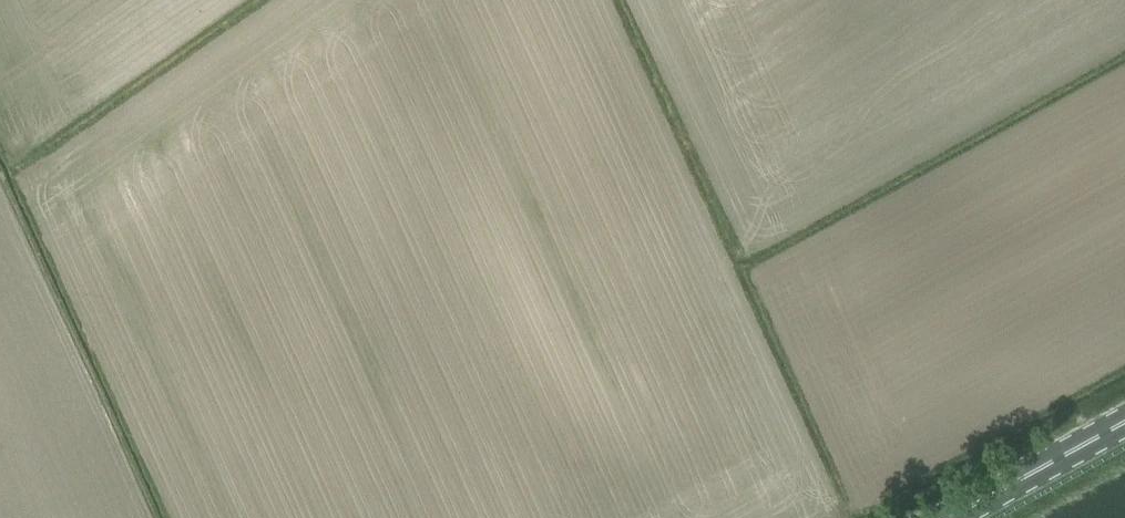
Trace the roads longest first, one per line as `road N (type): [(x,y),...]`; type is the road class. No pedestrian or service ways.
road 1 (primary): [(954,517),(1124,424)]

